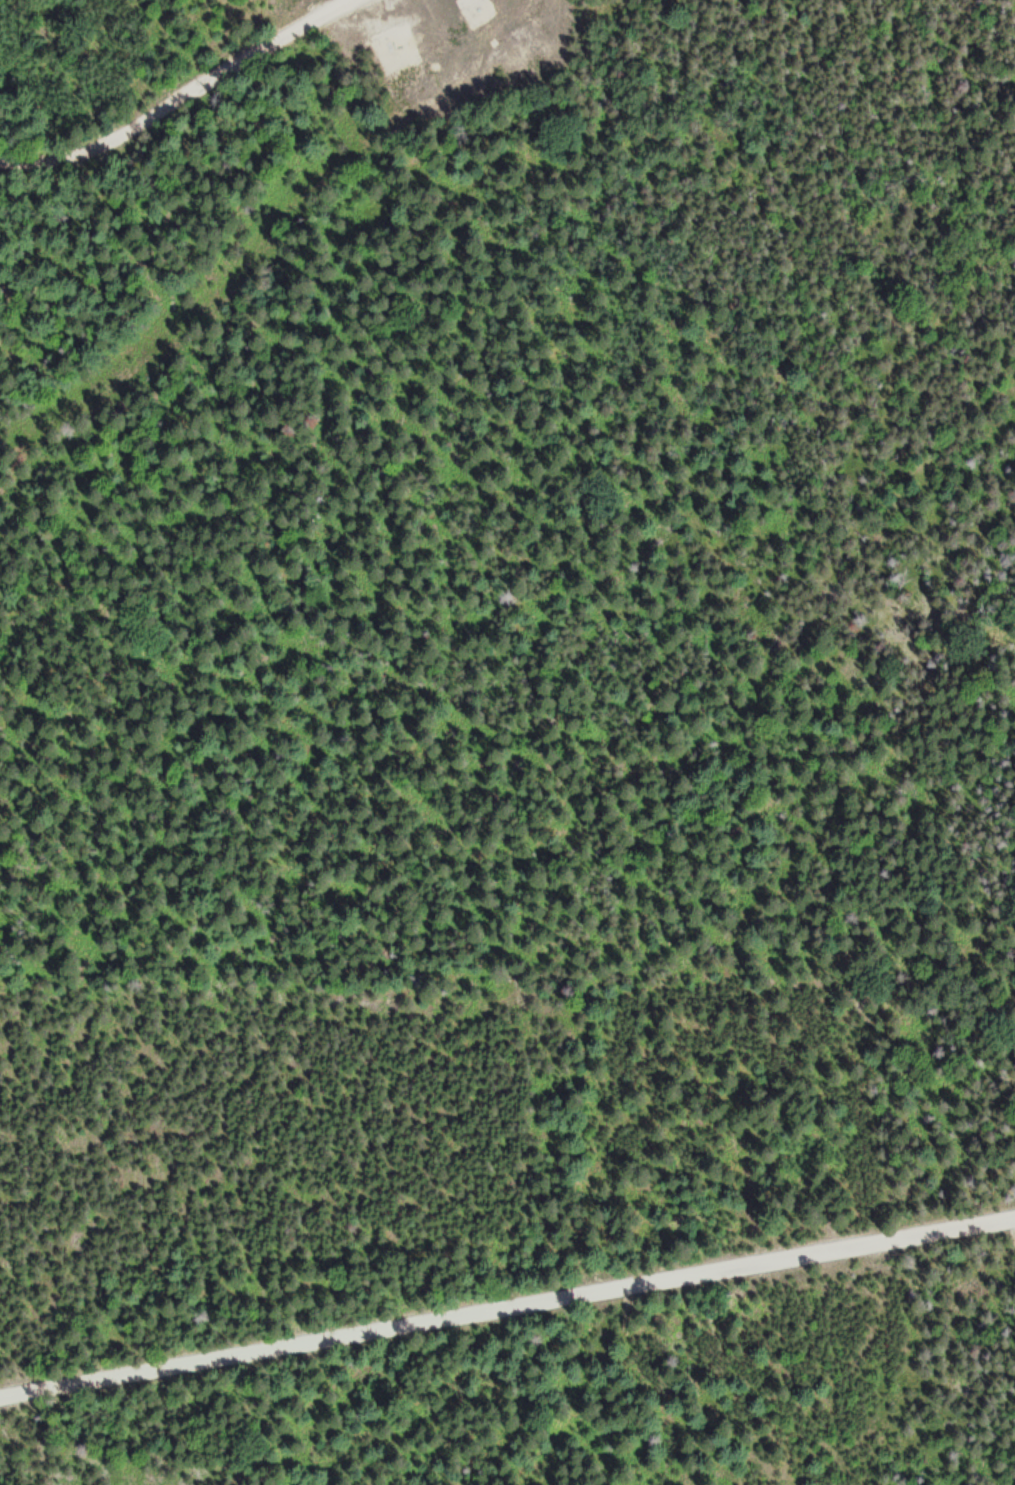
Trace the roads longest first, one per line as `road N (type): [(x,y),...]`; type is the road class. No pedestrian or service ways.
road 1 (residential): [(0,1398),(1014,1221)]
road 2 (track): [(0,155),(73,152),(115,133),(336,0)]

